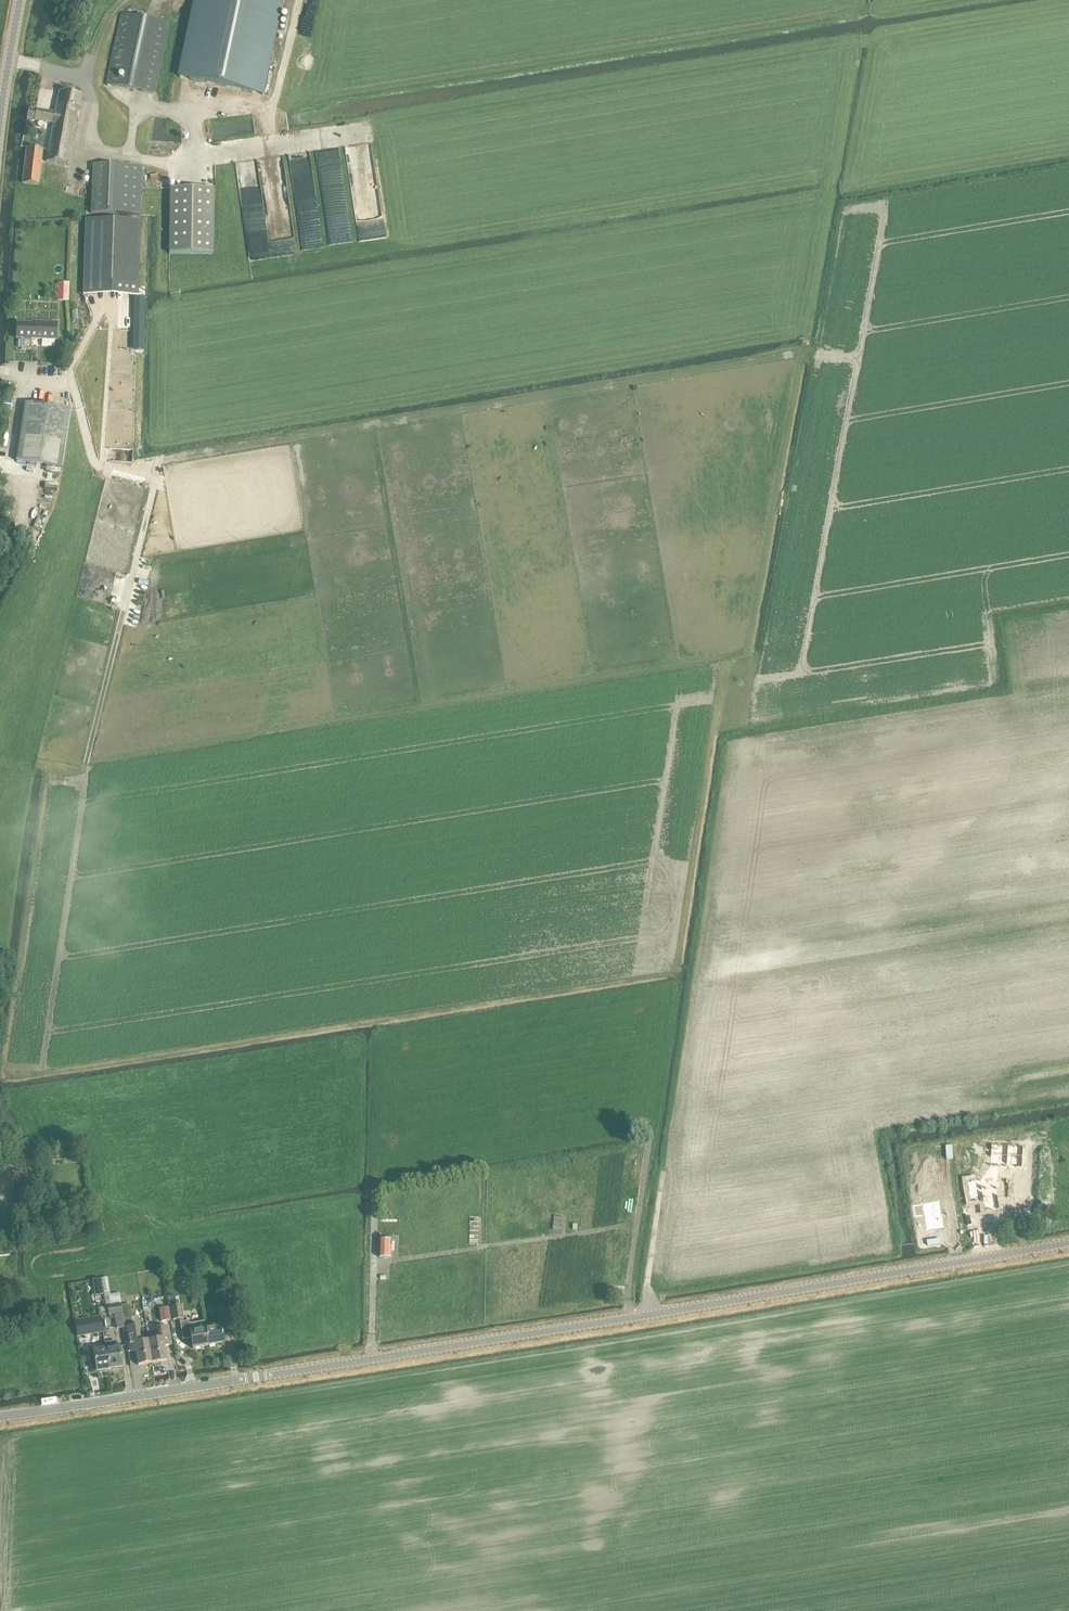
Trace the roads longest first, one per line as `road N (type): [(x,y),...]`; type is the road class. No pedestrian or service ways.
road 1 (tertiary): [(0,1419),(1068,1243)]
road 2 (track): [(32,763),(85,771),(152,493),(155,477),(101,465)]
road 3 (track): [(633,1317),(650,1138)]
road 4 (track): [(638,1225),(469,1249)]
road 5 (track): [(664,1175),(647,1314)]
road 6 (track): [(101,465),(110,328)]

